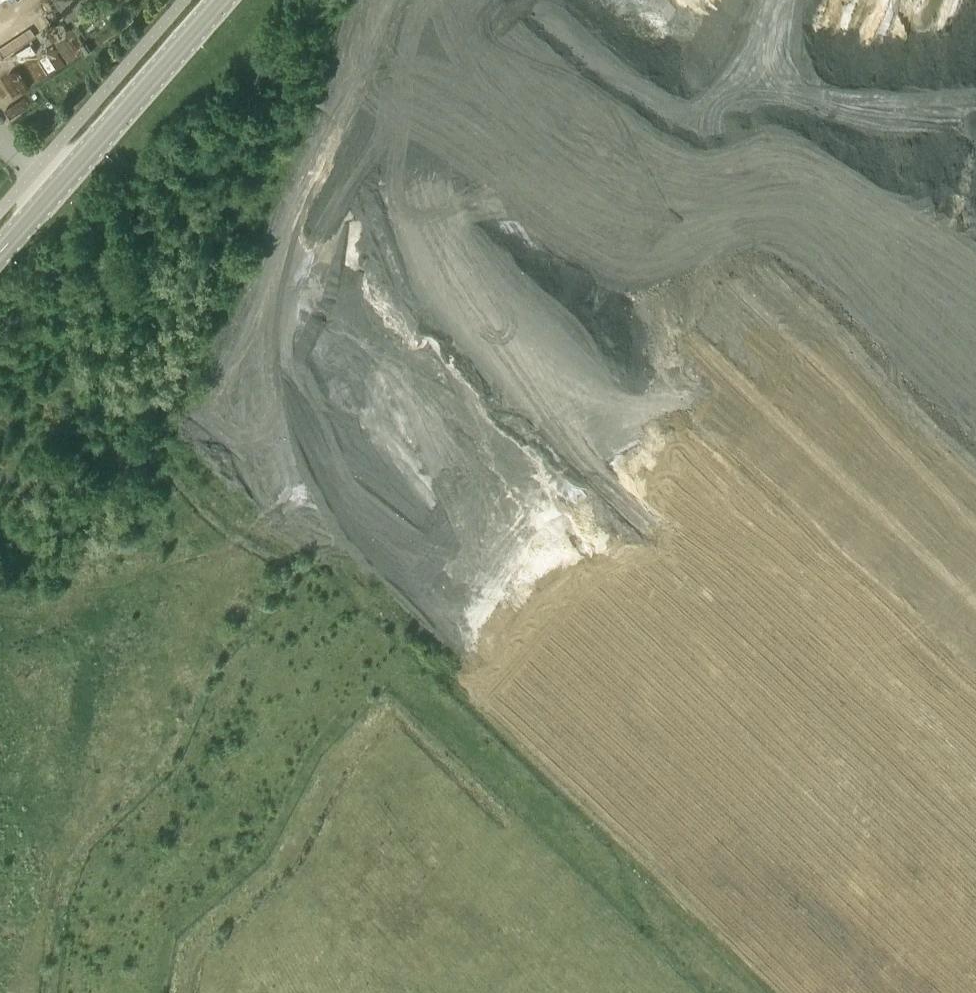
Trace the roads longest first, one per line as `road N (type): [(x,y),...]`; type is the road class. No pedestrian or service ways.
road 1 (tertiary): [(0,256),(222,0)]

